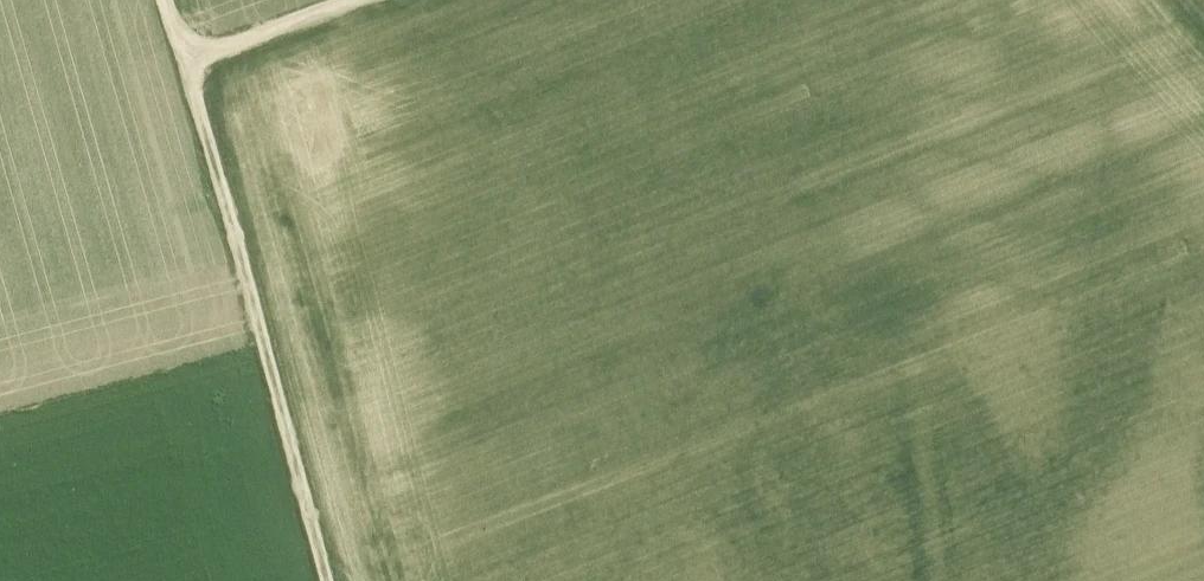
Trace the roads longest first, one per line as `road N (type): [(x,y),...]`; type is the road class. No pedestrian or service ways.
road 1 (track): [(196,56),(345,580)]
road 2 (track): [(181,0),(196,56),(343,0)]

